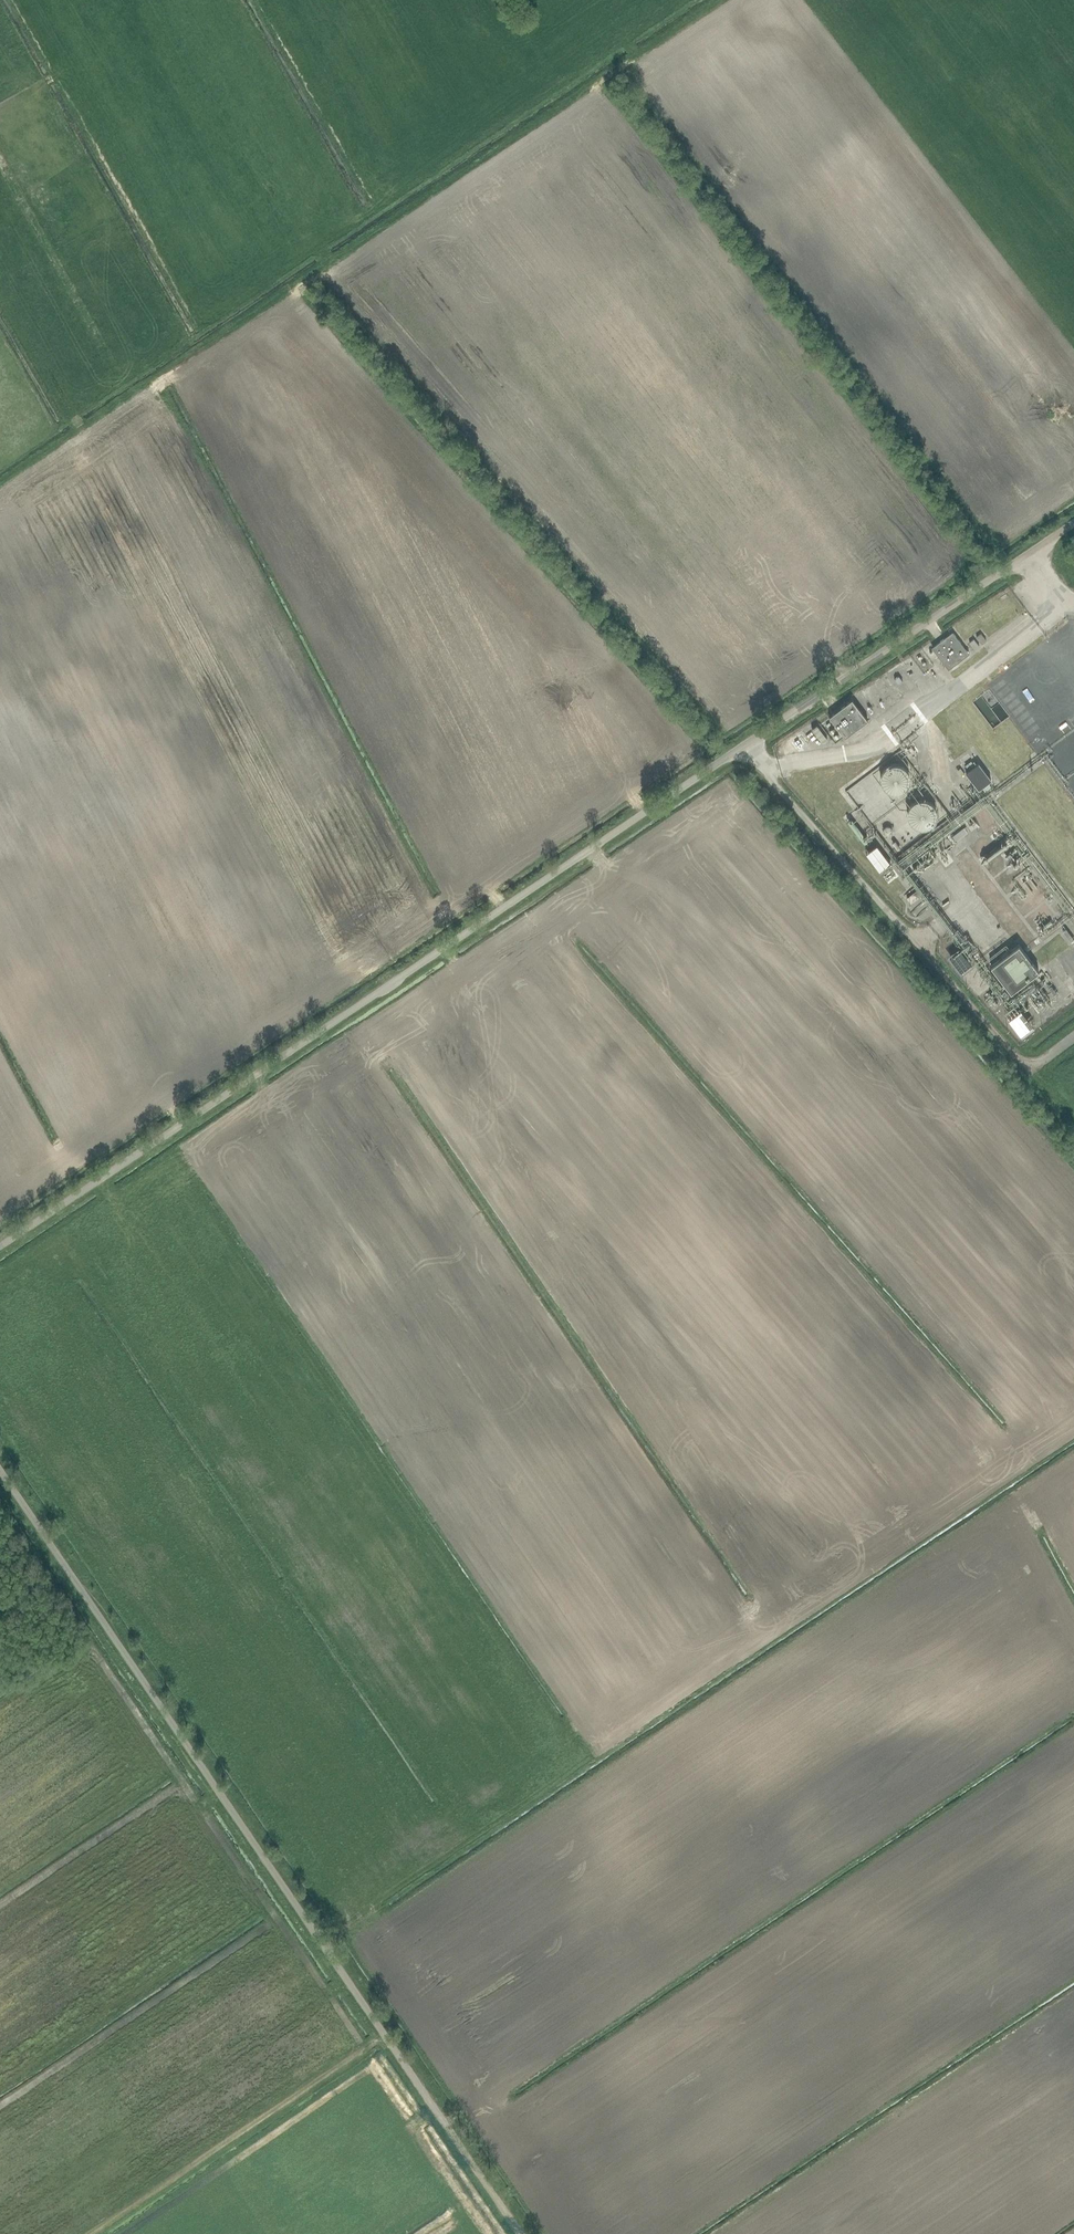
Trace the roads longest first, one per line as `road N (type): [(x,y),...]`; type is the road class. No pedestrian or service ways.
road 1 (unclassified): [(0,1246),(1073,524)]
road 2 (unclassified): [(523,2233),(0,1470)]
road 3 (track): [(715,0),(0,483)]

